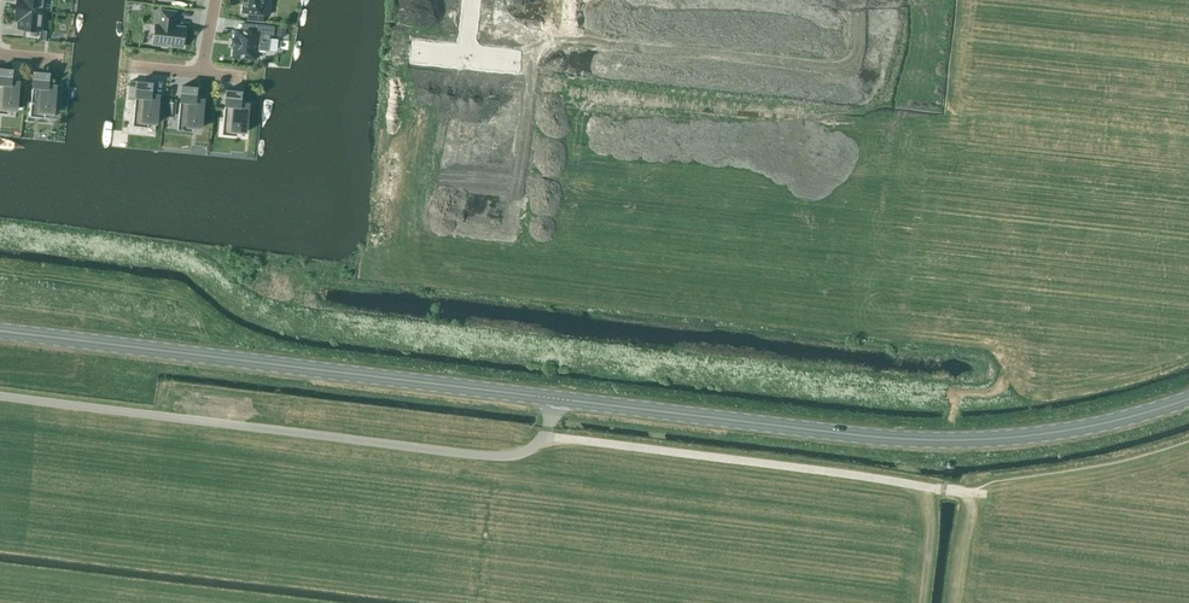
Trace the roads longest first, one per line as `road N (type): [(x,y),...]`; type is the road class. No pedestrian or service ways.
road 1 (primary): [(1188,400),(1057,434),(983,440),(904,440),(552,400)]
road 2 (unclassified): [(0,396),(503,457),(542,442),(552,400)]
road 3 (primary): [(552,400),(0,332)]
road 4 (track): [(545,437),(986,494)]

